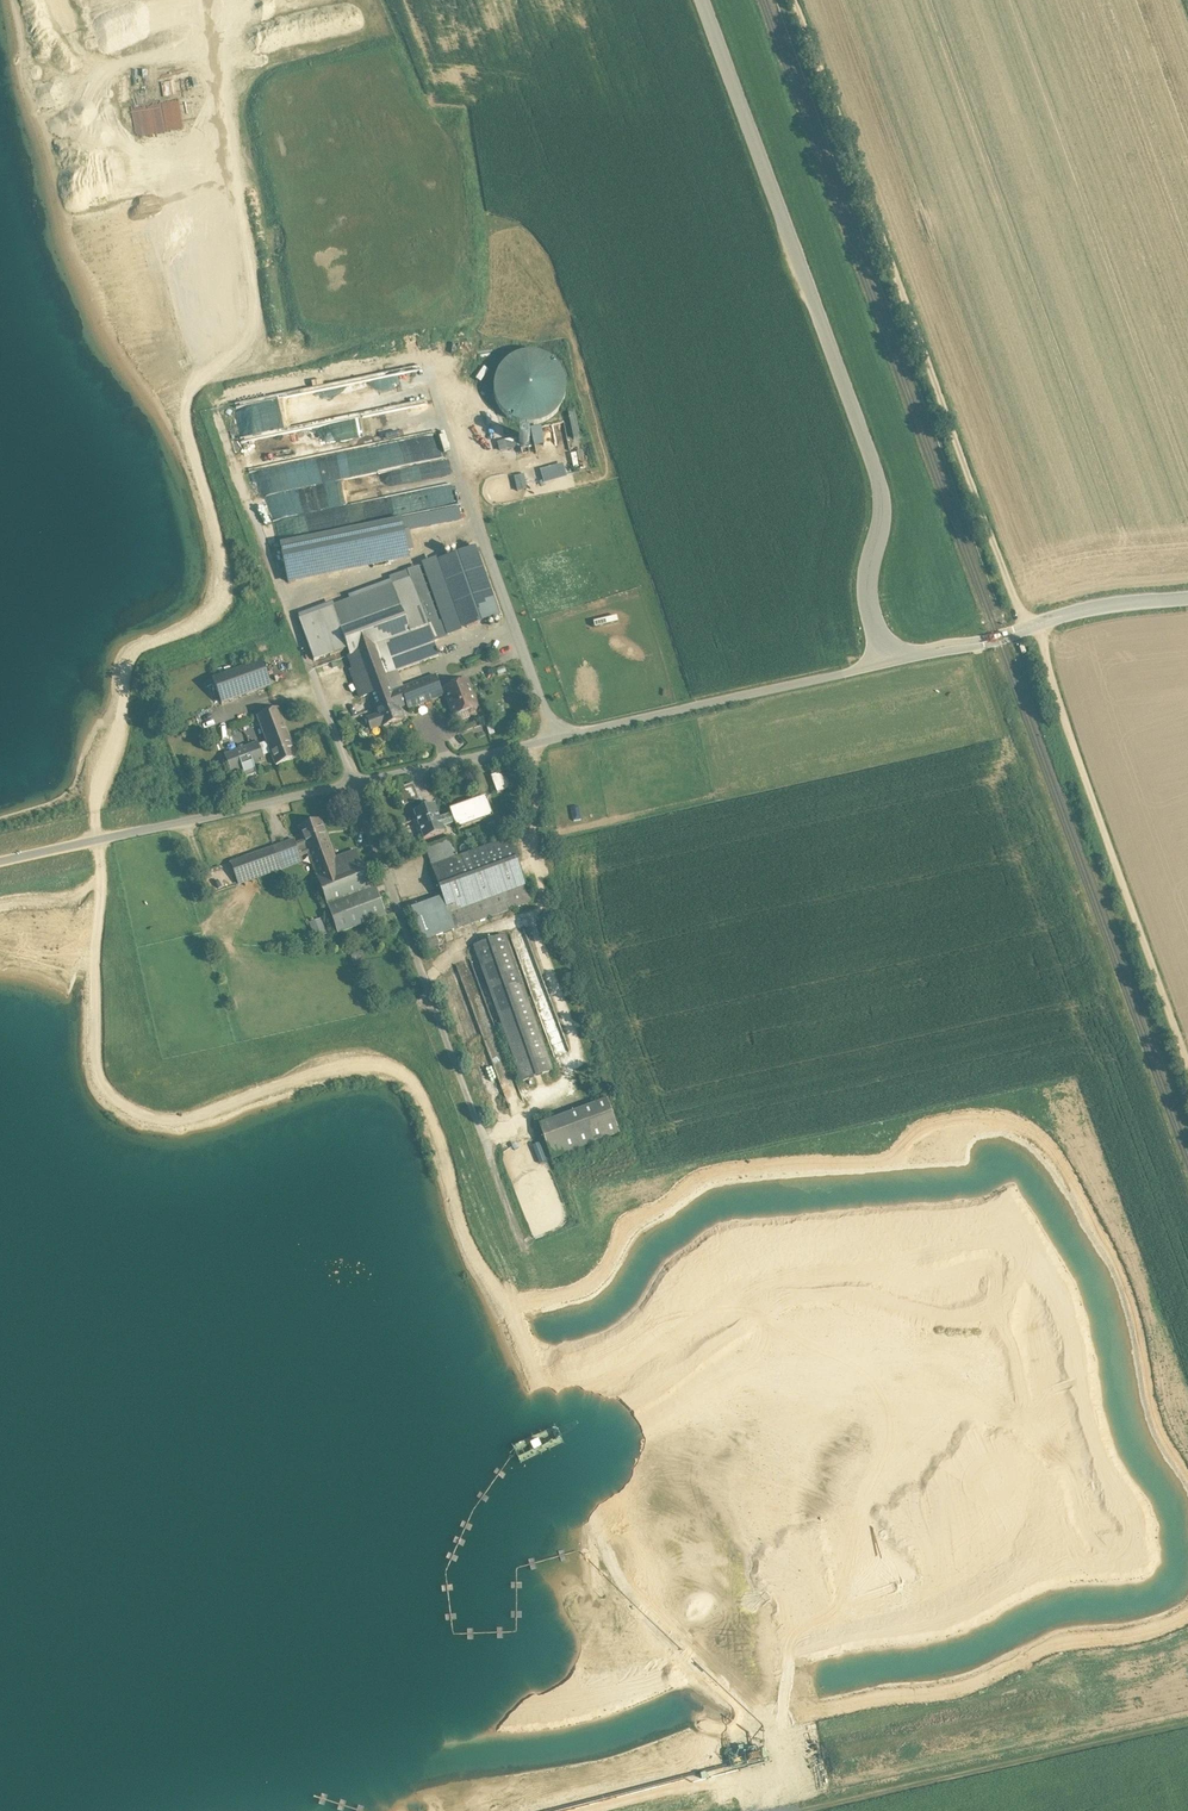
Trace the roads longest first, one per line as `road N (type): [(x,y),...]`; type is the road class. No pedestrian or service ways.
road 1 (unclassified): [(0,863),(884,662)]
road 2 (track): [(238,464),(523,1248)]
road 3 (unclassified): [(884,662),(863,577),(880,497),(698,0)]
road 4 (track): [(795,0),(1027,629)]
road 5 (track): [(1187,1065),(1076,761),(1037,626)]
road 6 (unclassified): [(884,662),(1090,616),(1187,606)]
road 7 (track): [(289,601),(444,553)]

